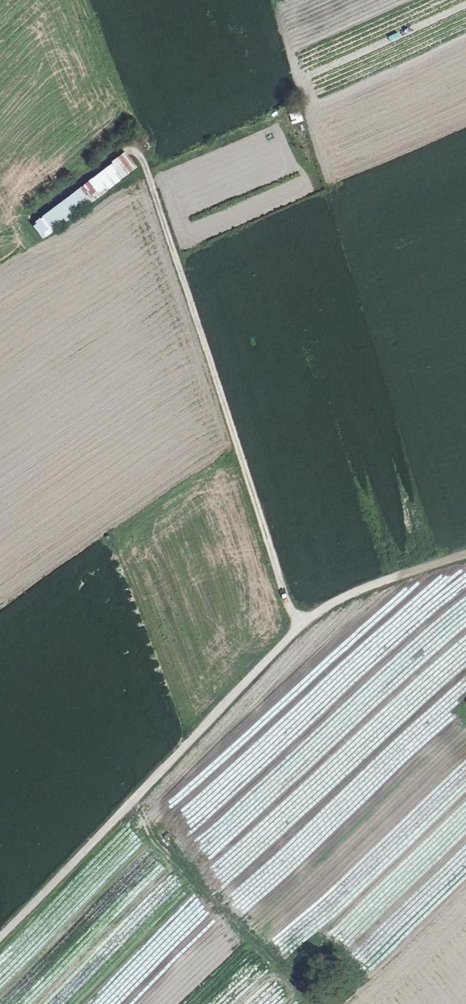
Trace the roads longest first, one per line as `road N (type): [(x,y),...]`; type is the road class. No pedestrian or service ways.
road 1 (track): [(0,938),(299,624),(360,589),(465,553)]
road 2 (track): [(299,624),(147,170)]

